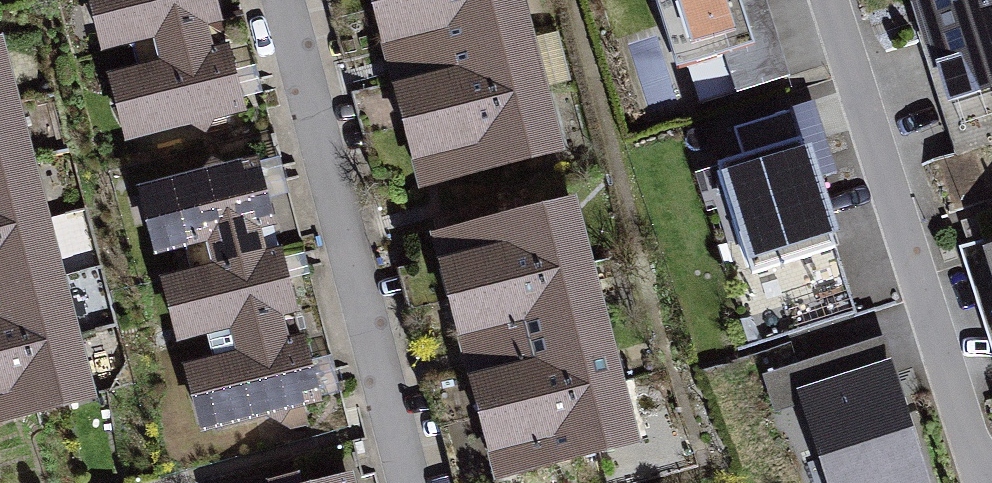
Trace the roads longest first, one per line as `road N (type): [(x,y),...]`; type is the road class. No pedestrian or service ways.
road 1 (residential): [(828,0),(980,482)]
road 2 (residential): [(288,0),(415,482)]

